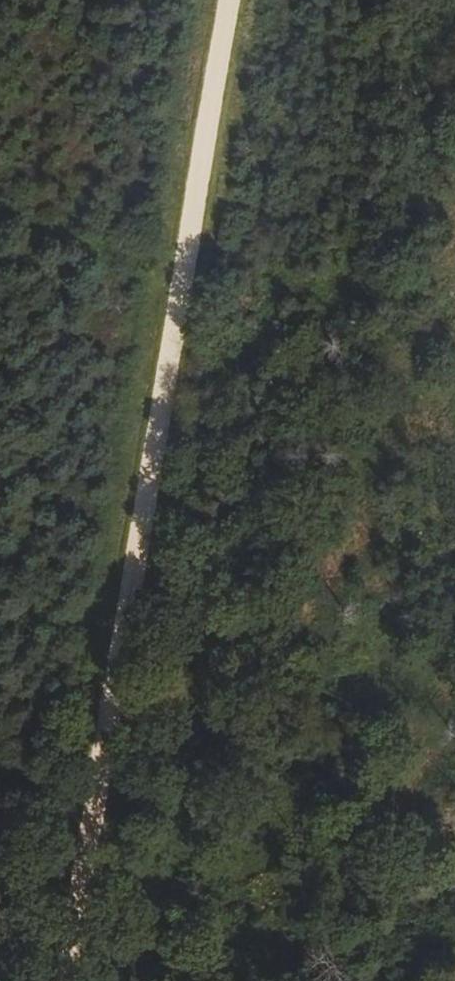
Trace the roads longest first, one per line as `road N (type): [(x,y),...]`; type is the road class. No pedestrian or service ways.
road 1 (track): [(65,980),(225,0)]

